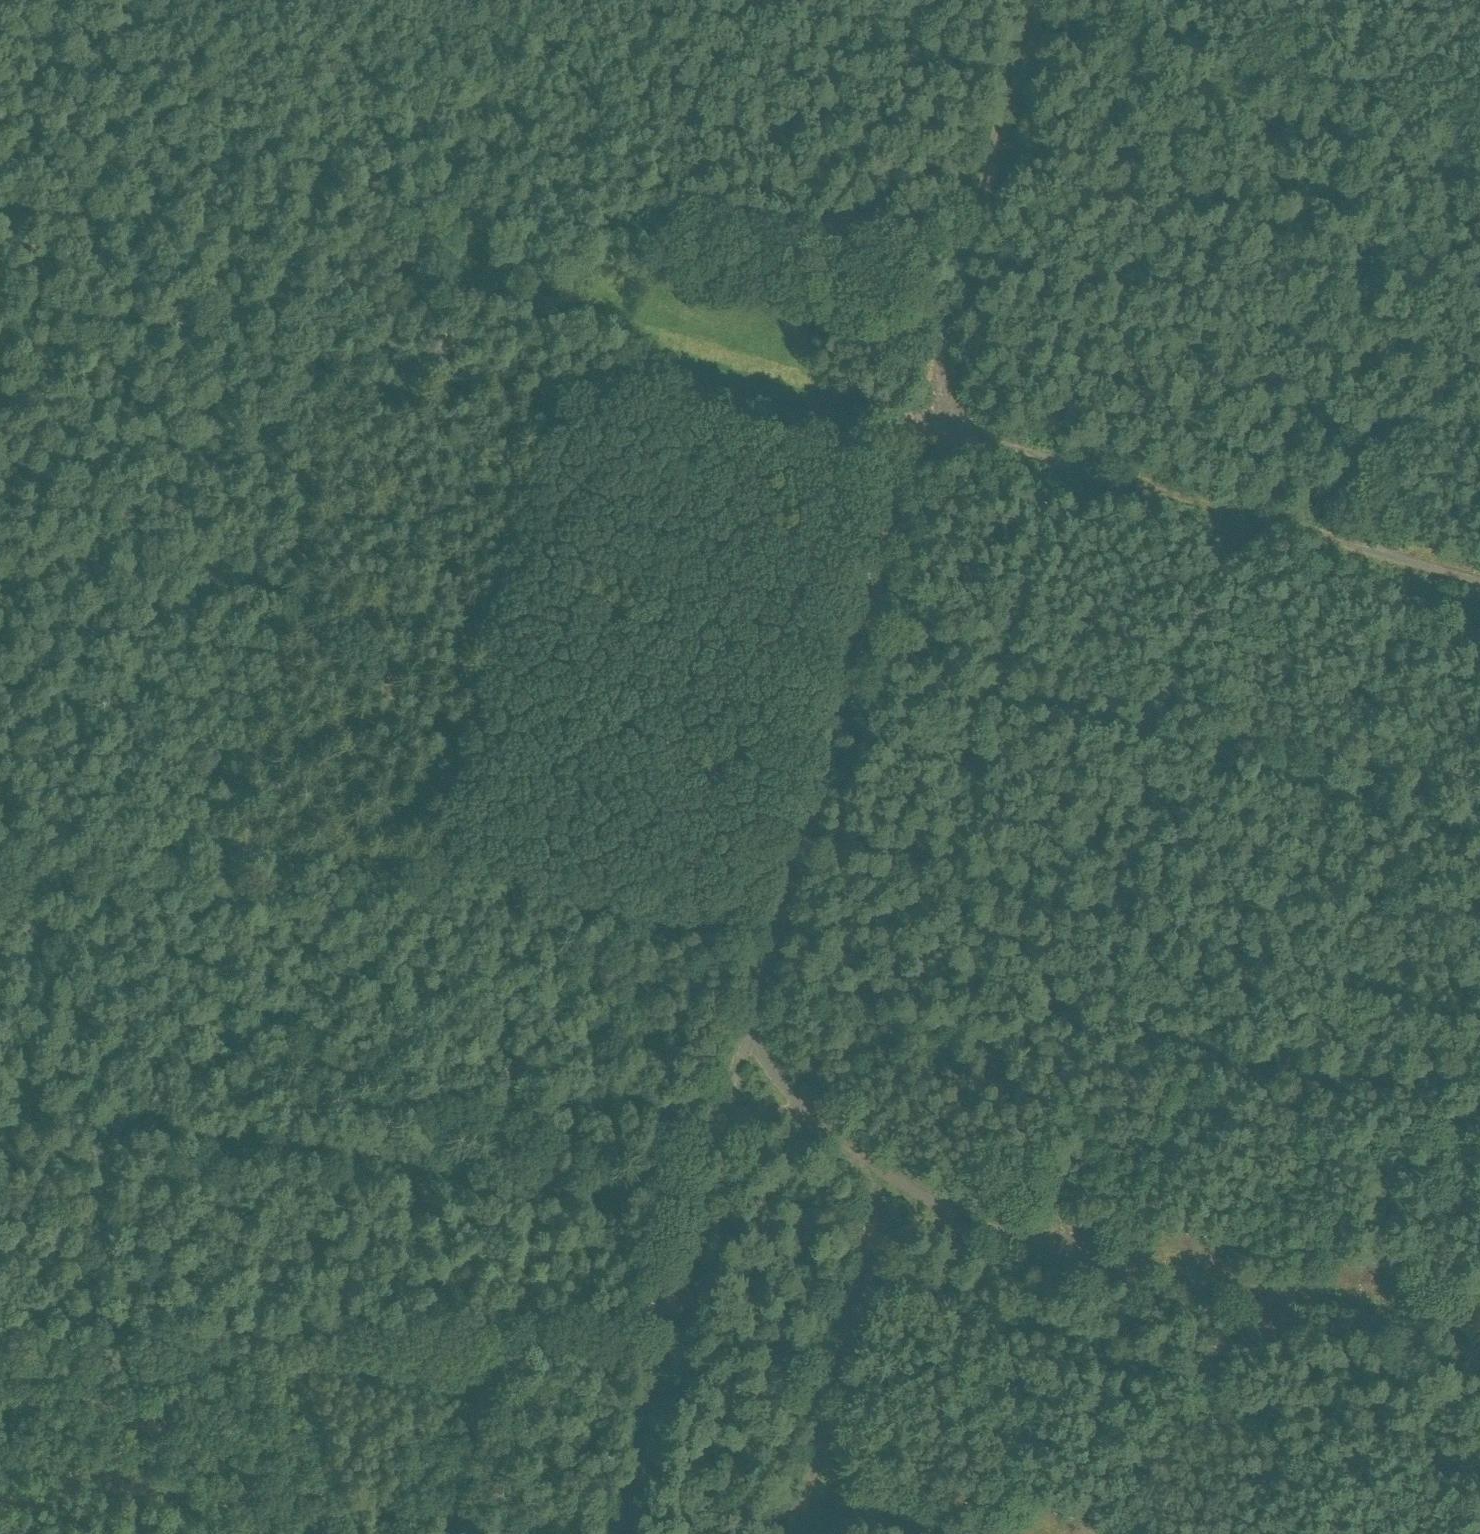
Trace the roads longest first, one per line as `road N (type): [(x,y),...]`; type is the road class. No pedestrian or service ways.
road 1 (unclassified): [(930,422),(754,1040)]
road 2 (unclassified): [(1479,1326),(1123,1266),(878,1179)]
road 3 (unclassified): [(930,422),(1479,581)]
road 4 (unclassified): [(1043,0),(930,422)]
road 5 (unclassified): [(878,1179),(802,1510)]
road 6 (track): [(616,1533),(701,1242)]
road 7 (unclassified): [(735,1105),(701,1242)]

